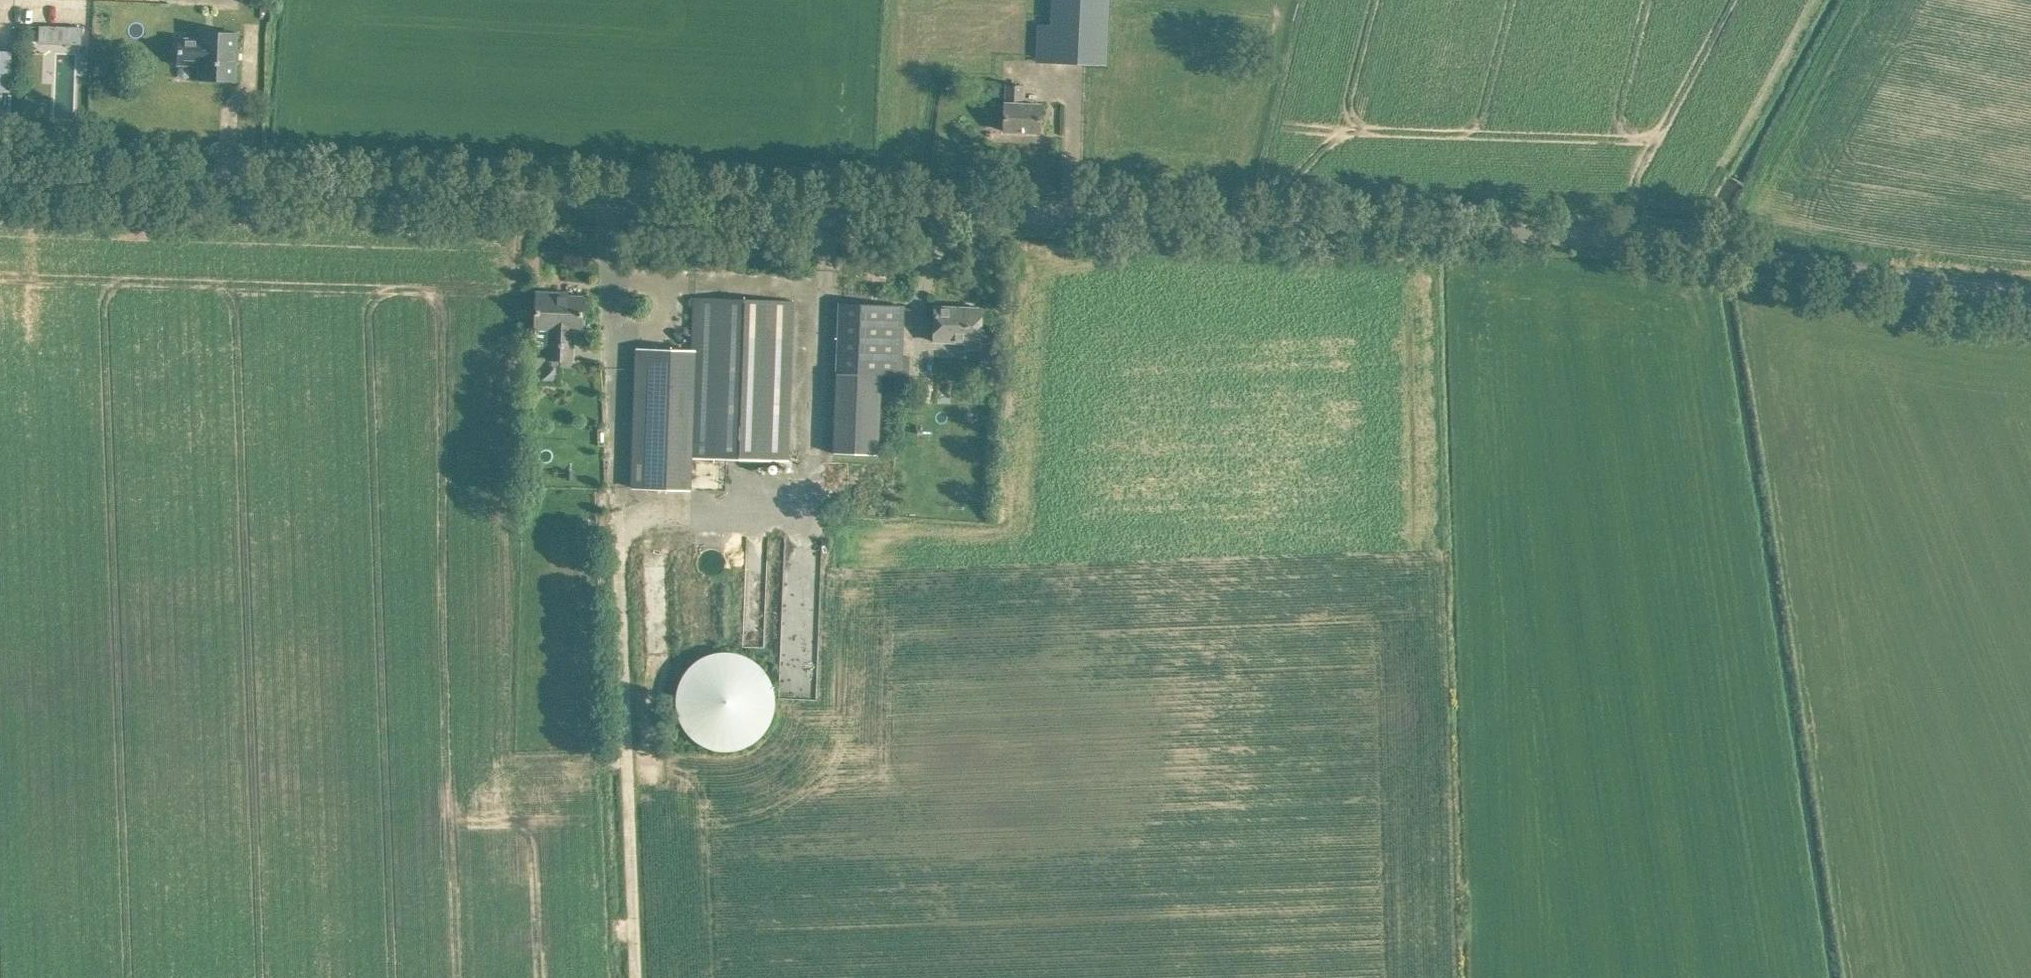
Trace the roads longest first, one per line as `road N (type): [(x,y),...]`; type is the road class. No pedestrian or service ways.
road 1 (tertiary): [(2030,295),(1639,238),(0,178)]

